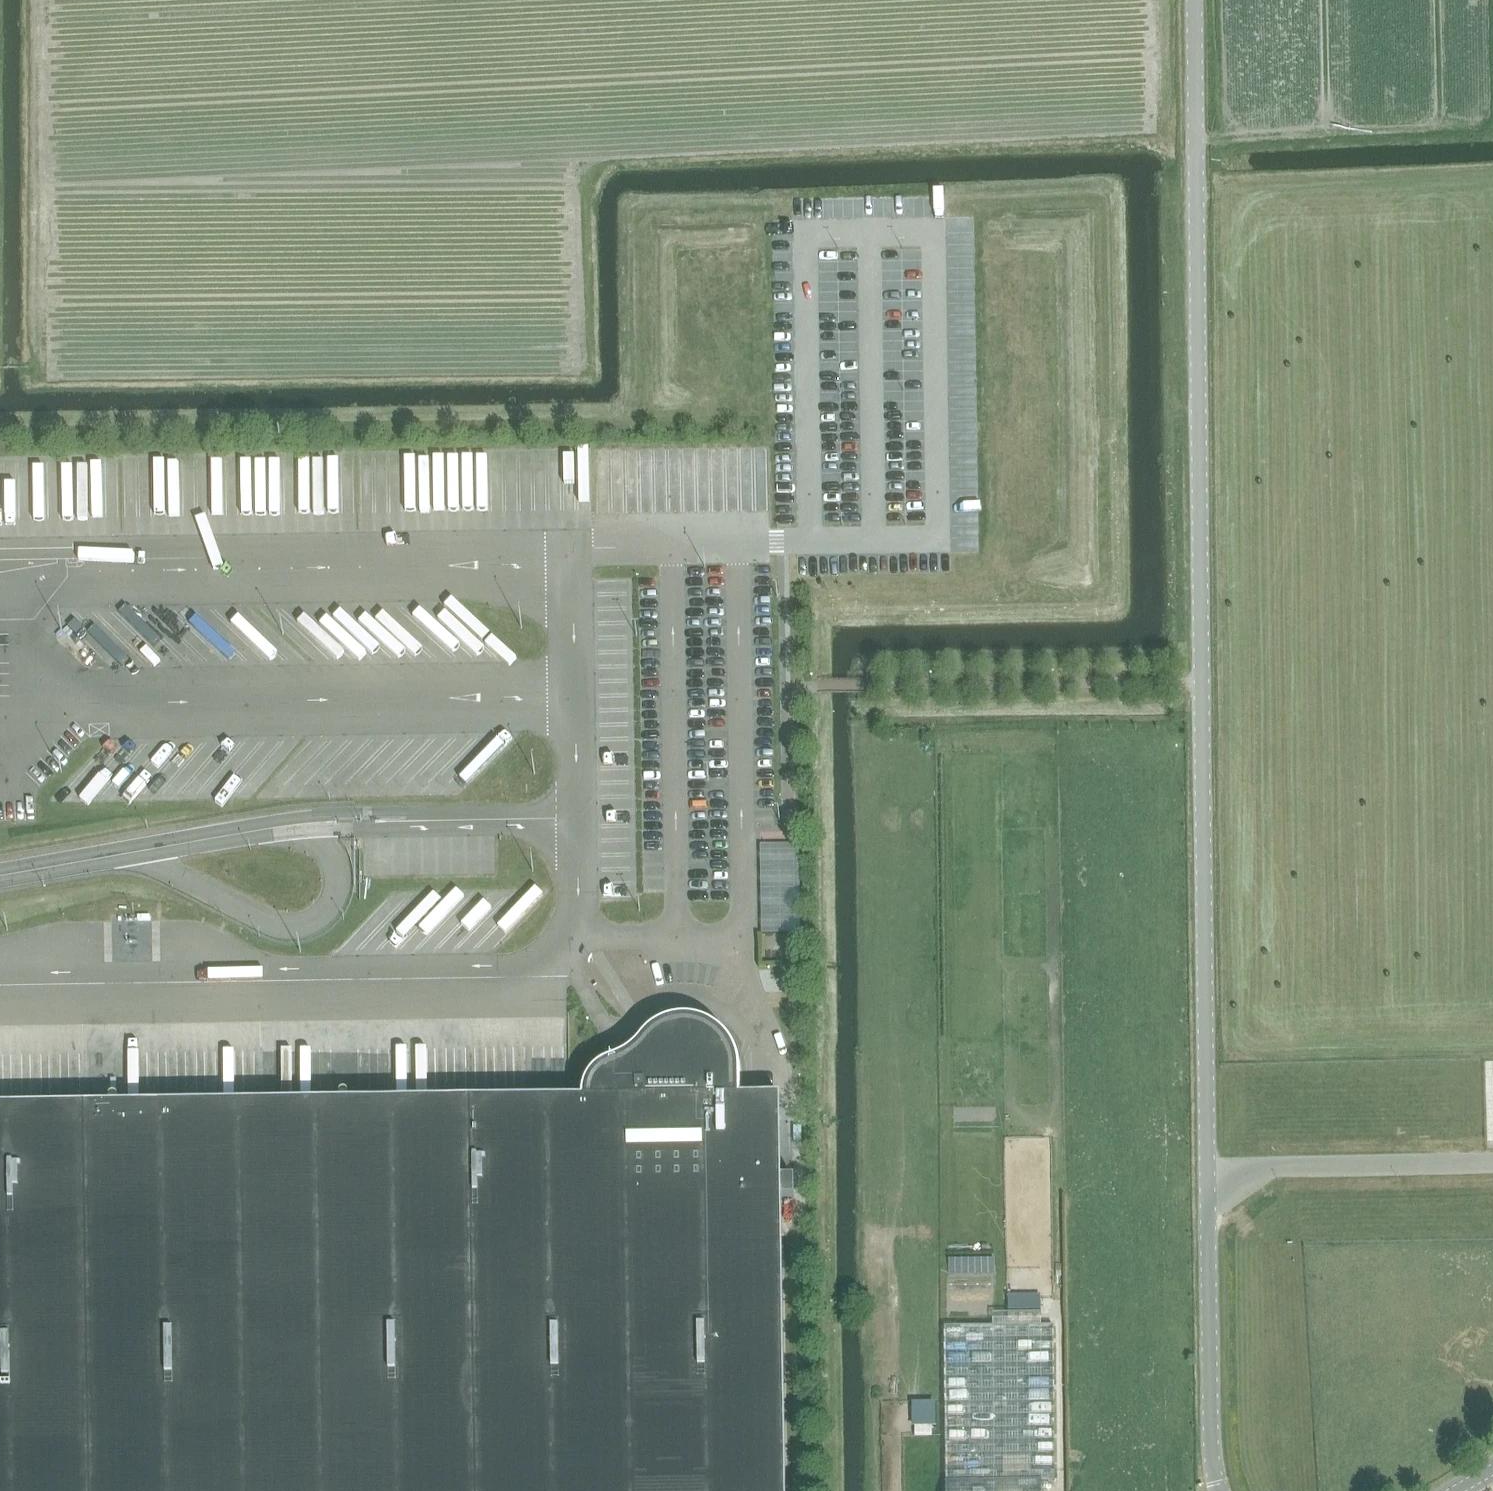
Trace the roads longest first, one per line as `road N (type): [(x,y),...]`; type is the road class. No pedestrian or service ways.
road 1 (unclassified): [(1219,1490),(1210,1455),(1196,0)]
road 2 (unclassified): [(276,827),(317,842),(335,869),(332,901),(300,926),(274,924),(174,875),(150,849)]
road 3 (unclassified): [(0,878),(150,849)]
road 4 (unclassified): [(150,849),(276,827)]

